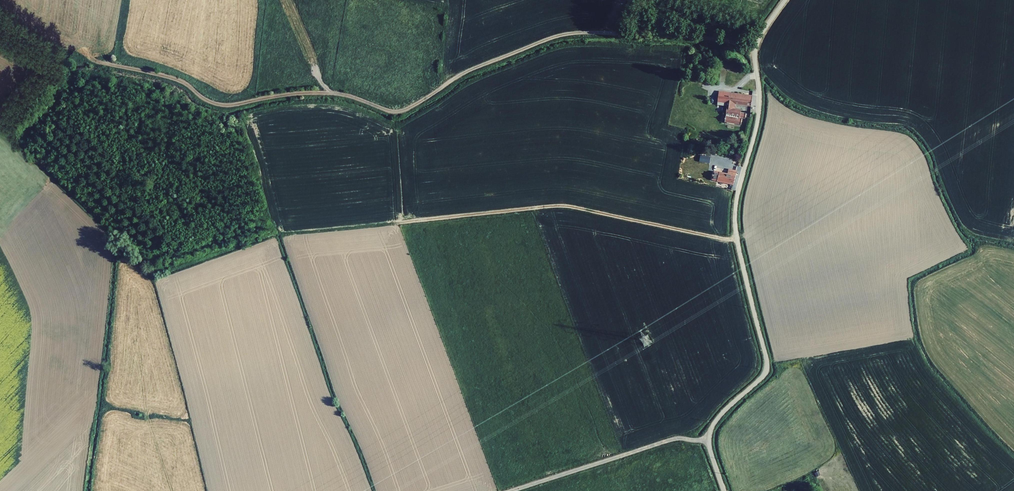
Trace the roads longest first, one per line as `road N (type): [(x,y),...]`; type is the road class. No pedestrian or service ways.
road 1 (residential): [(724,490),(710,431),(766,365),(735,225),(758,117),(757,77)]
road 2 (track): [(510,490),(674,439),(709,441)]

